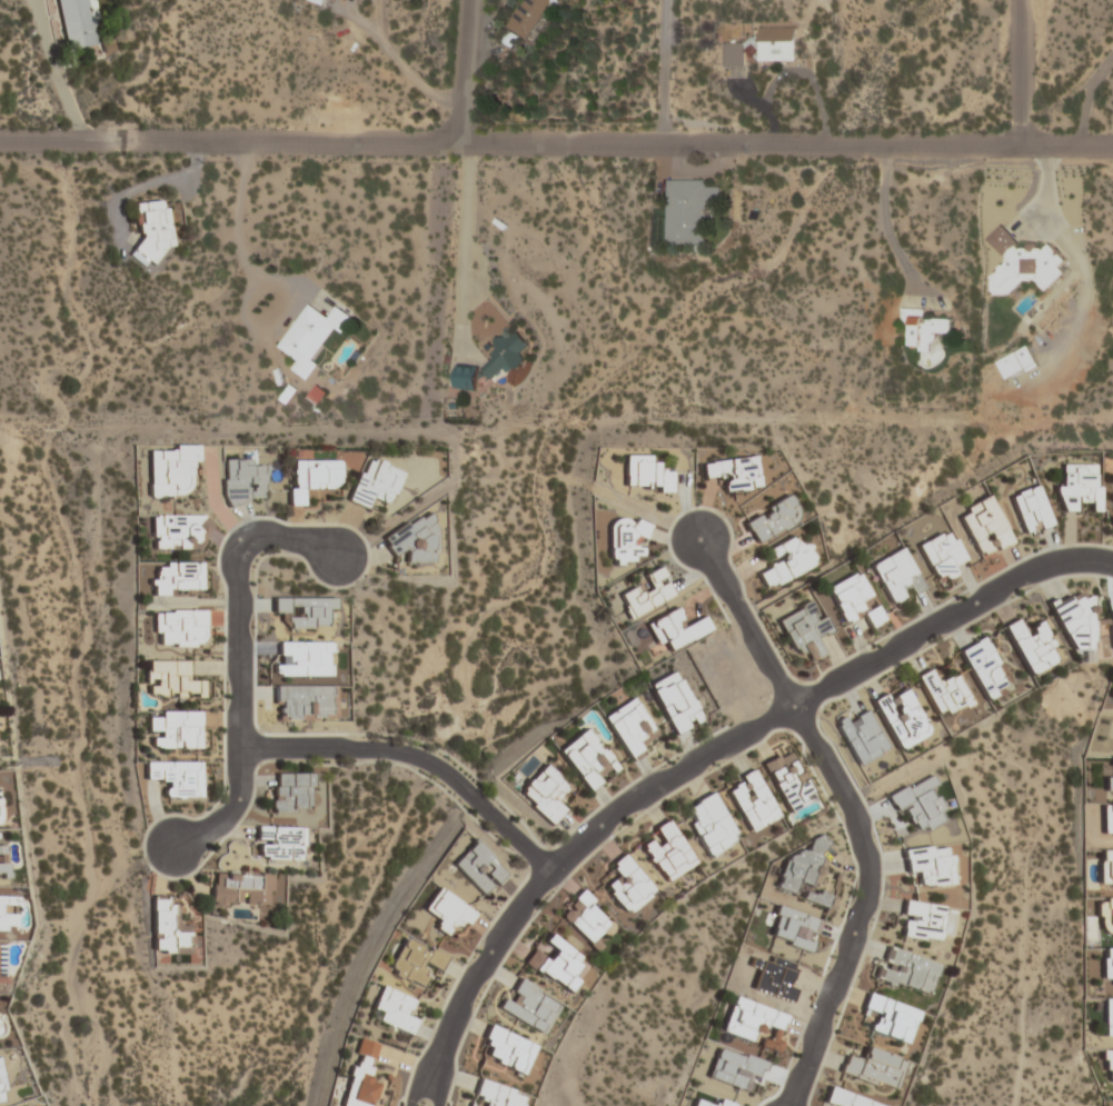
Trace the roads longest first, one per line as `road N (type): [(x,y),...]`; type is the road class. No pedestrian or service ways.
road 1 (residential): [(1112,148),(0,142)]
road 2 (residential): [(1112,568),(1081,561),(1030,574),(677,775),(553,870),(489,959),(439,1054),(425,1105)]
road 3 (residential): [(702,541),(857,821),(868,865),(867,906),(791,1105)]
road 4 (residential): [(172,849),(219,827),(240,799),(238,556),(255,538),(312,540),(337,560)]
road 5 (residential): [(431,417),(466,0)]
road 6 (residential): [(245,750),(386,749),(441,767),(553,870)]
road 7 (residential): [(1028,0),(1027,148)]

